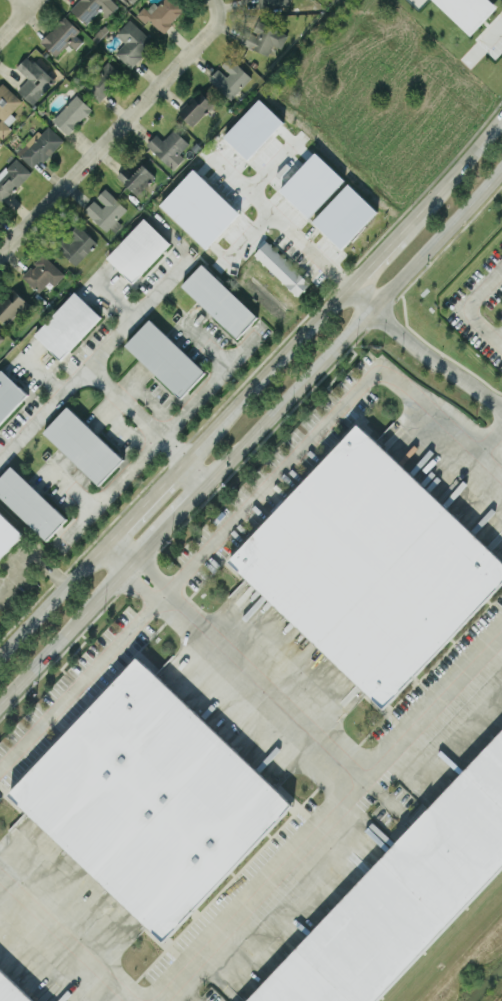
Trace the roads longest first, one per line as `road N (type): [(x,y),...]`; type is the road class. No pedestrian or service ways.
road 1 (secondary): [(206,484),(501,165)]
road 2 (residential): [(0,254),(212,29),(215,15)]
road 3 (secondary): [(346,286),(169,477)]
road 4 (secondary): [(0,701),(143,549)]
road 5 (residential): [(501,412),(373,310)]
road 6 (secondary): [(105,542),(0,654)]
road 7 (secondary): [(501,114),(403,227)]

